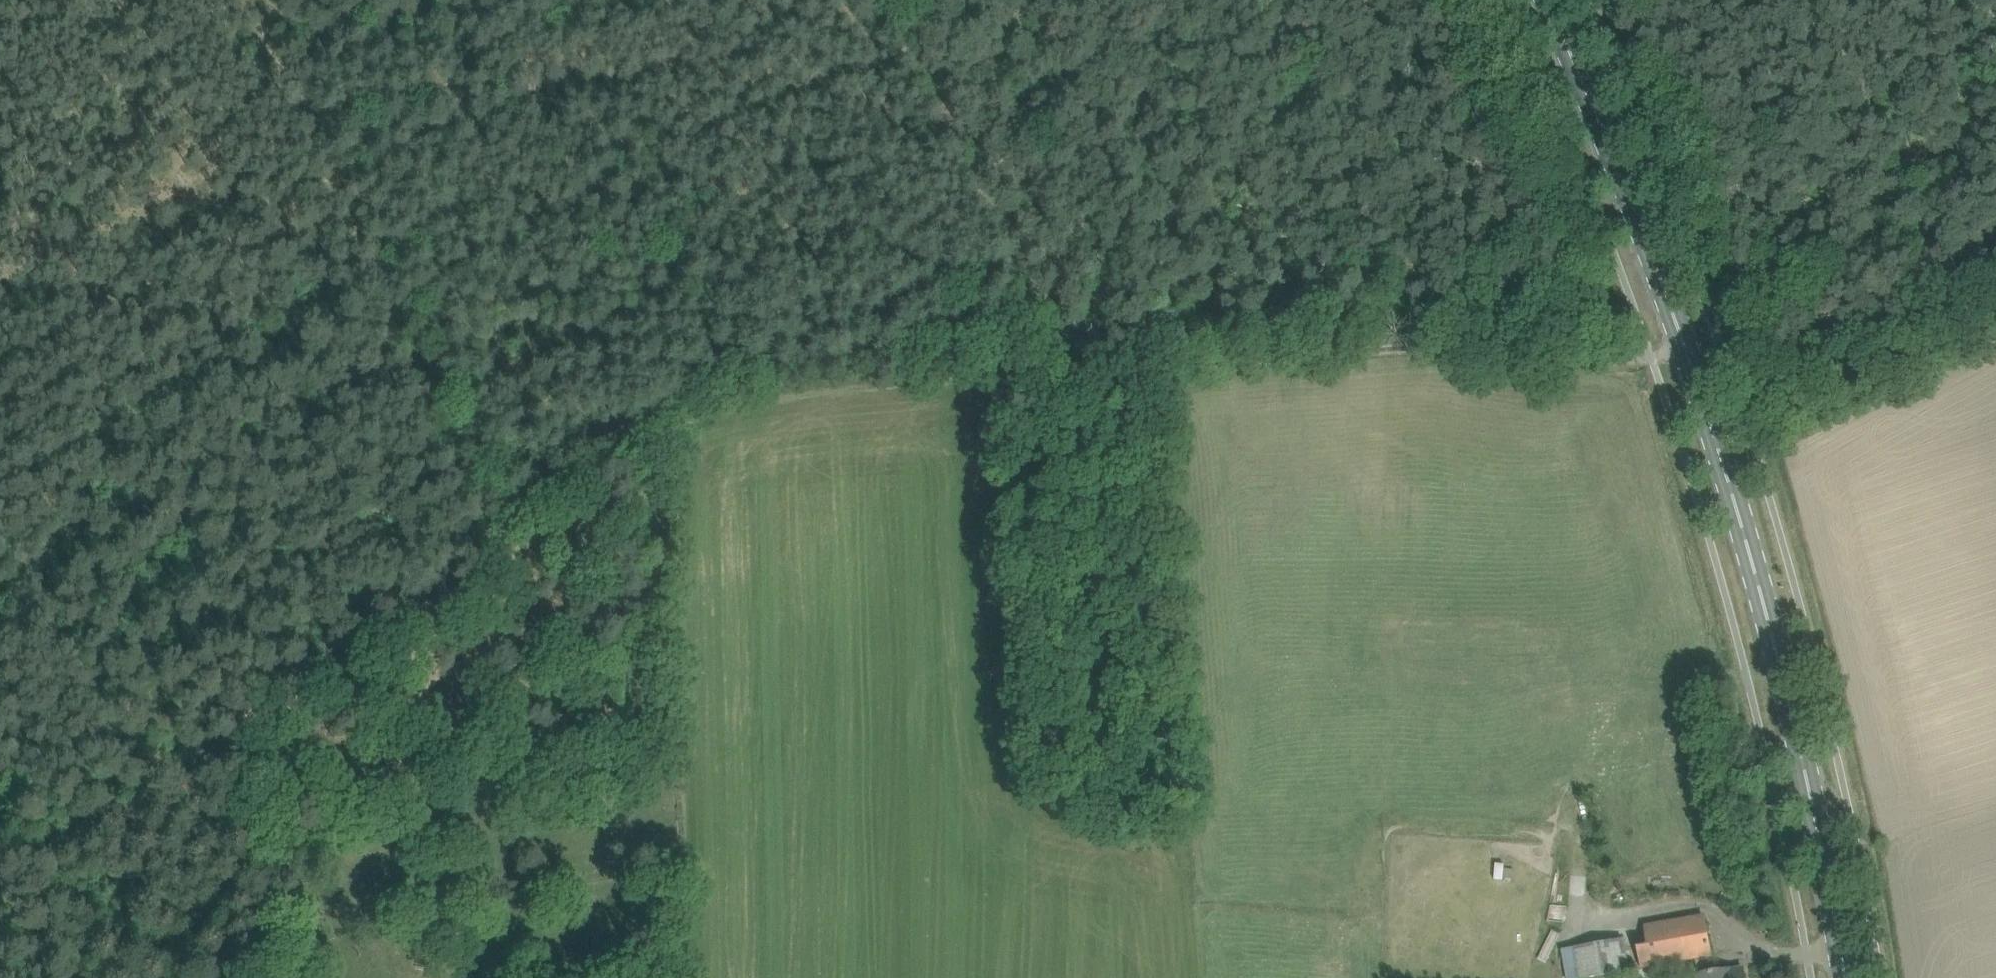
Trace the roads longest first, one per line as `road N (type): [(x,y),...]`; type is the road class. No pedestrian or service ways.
road 1 (track): [(0,871),(21,866),(238,714),(487,518),(673,425),(1163,360),(1640,358),(1682,338)]
road 2 (primary): [(1844,977),(1809,788),(1714,434),(1637,215),(1548,0)]

